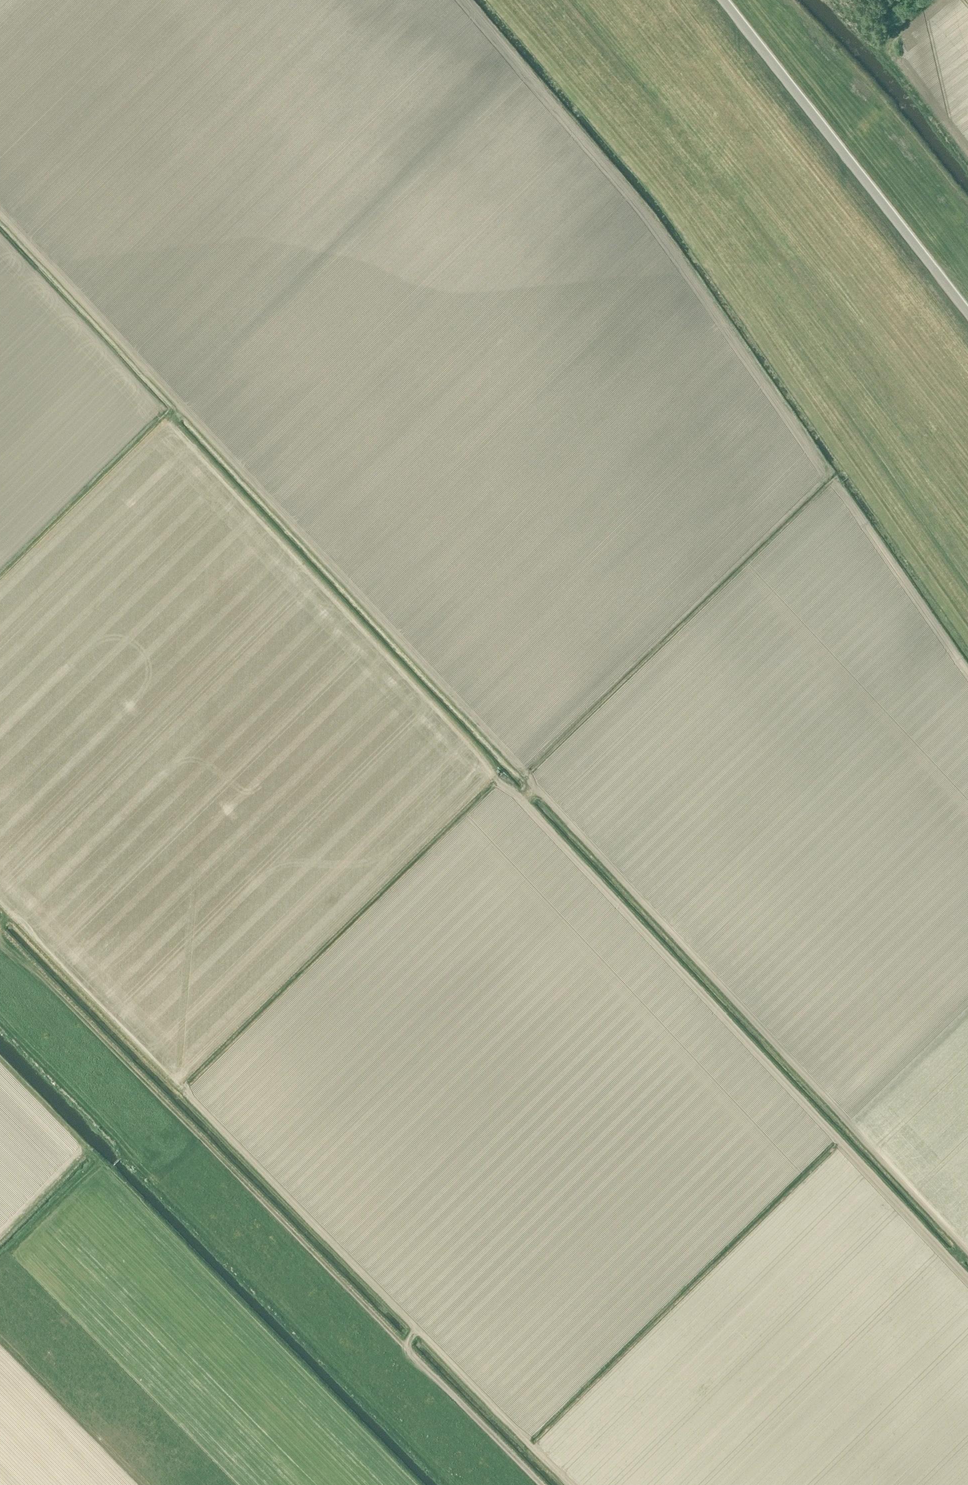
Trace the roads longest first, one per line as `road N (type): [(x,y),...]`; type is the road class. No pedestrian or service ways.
road 1 (unclassified): [(967,315),(724,0)]
road 2 (track): [(187,413),(0,213)]

